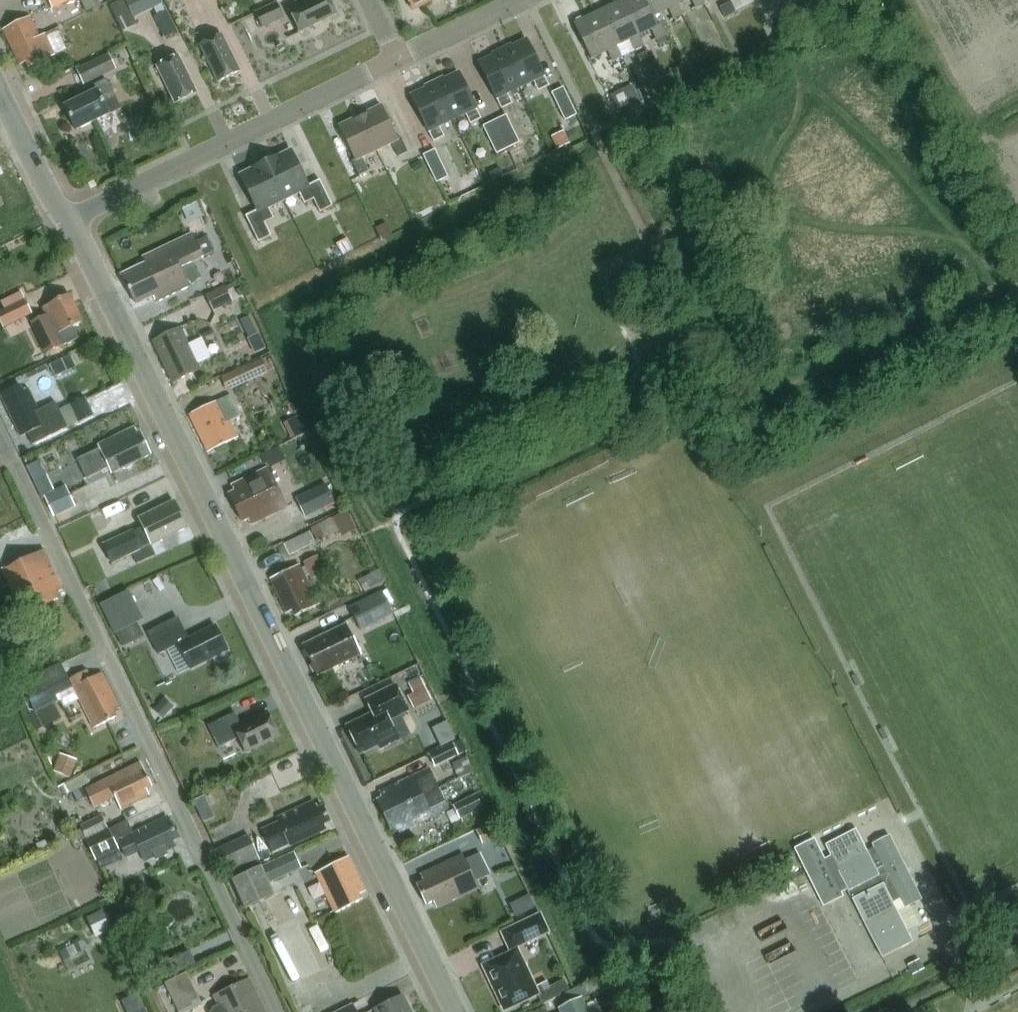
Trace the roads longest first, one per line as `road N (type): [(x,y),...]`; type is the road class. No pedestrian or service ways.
road 1 (tertiary): [(456,1011),(65,217)]
road 2 (residential): [(0,430),(278,1011)]
road 3 (residential): [(65,217),(395,62)]
road 4 (tertiary): [(65,217),(0,82)]
road 5 (residential): [(395,62),(526,0)]

